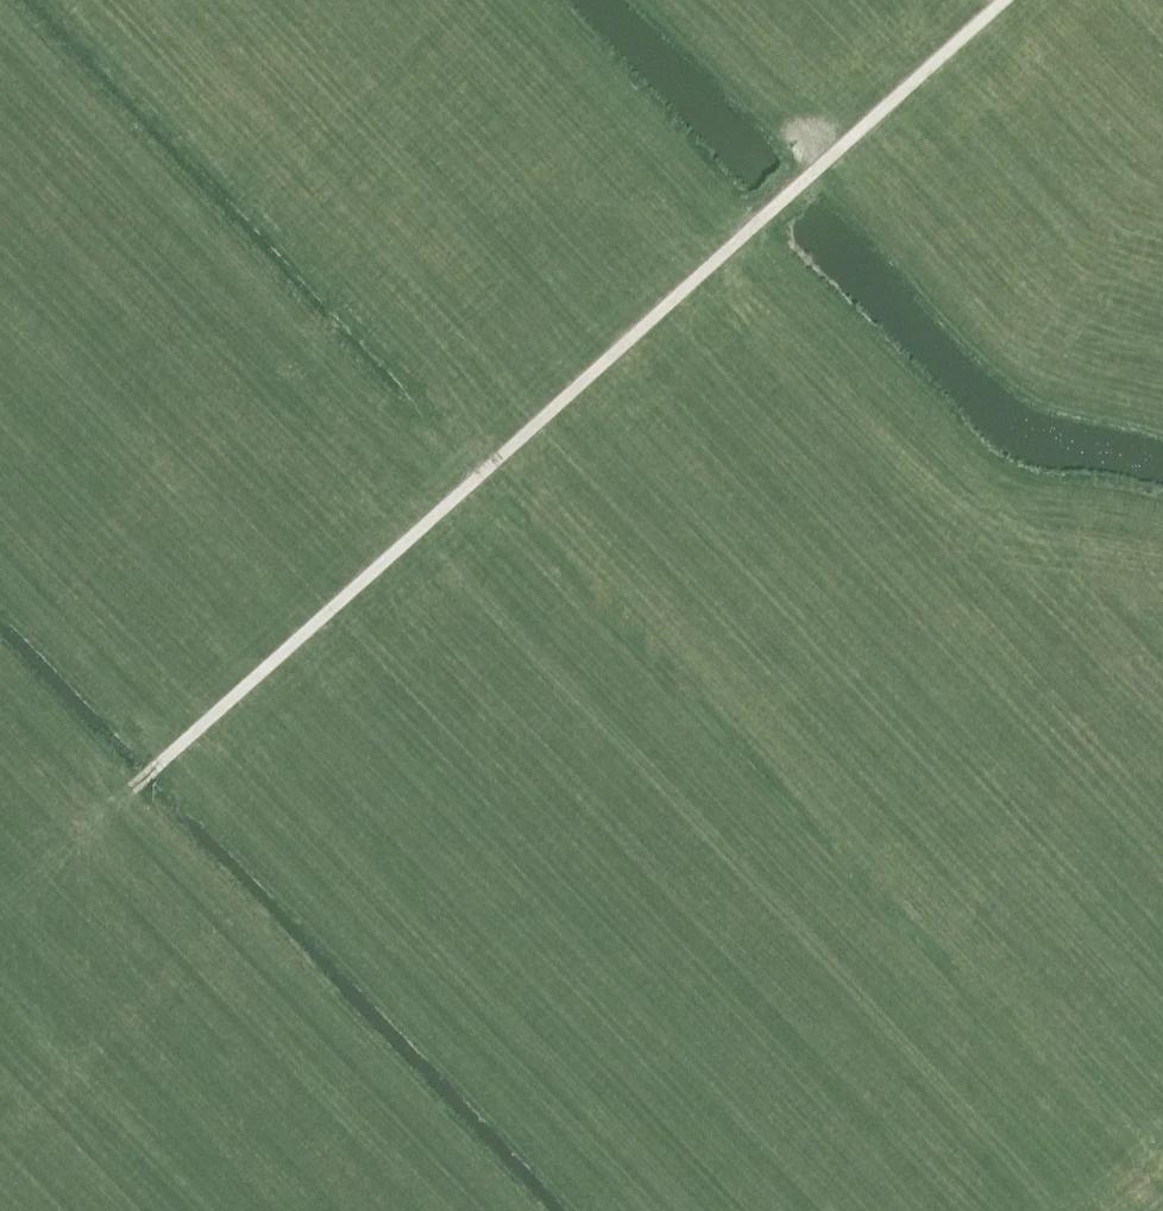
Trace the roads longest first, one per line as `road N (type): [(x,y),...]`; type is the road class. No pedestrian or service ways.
road 1 (track): [(120,801),(1003,0)]

